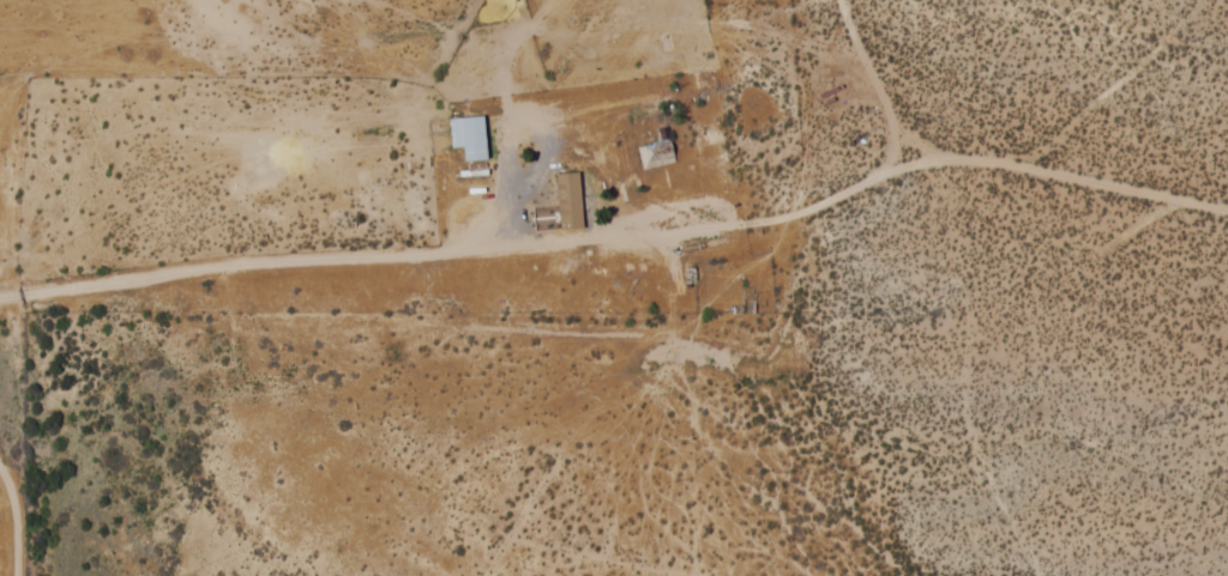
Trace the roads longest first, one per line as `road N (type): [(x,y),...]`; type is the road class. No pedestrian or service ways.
road 1 (residential): [(0,290),(258,255),(746,217),(928,153),(974,151),(1227,201)]
road 2 (residential): [(852,0),(862,44),(895,115),(881,166)]

